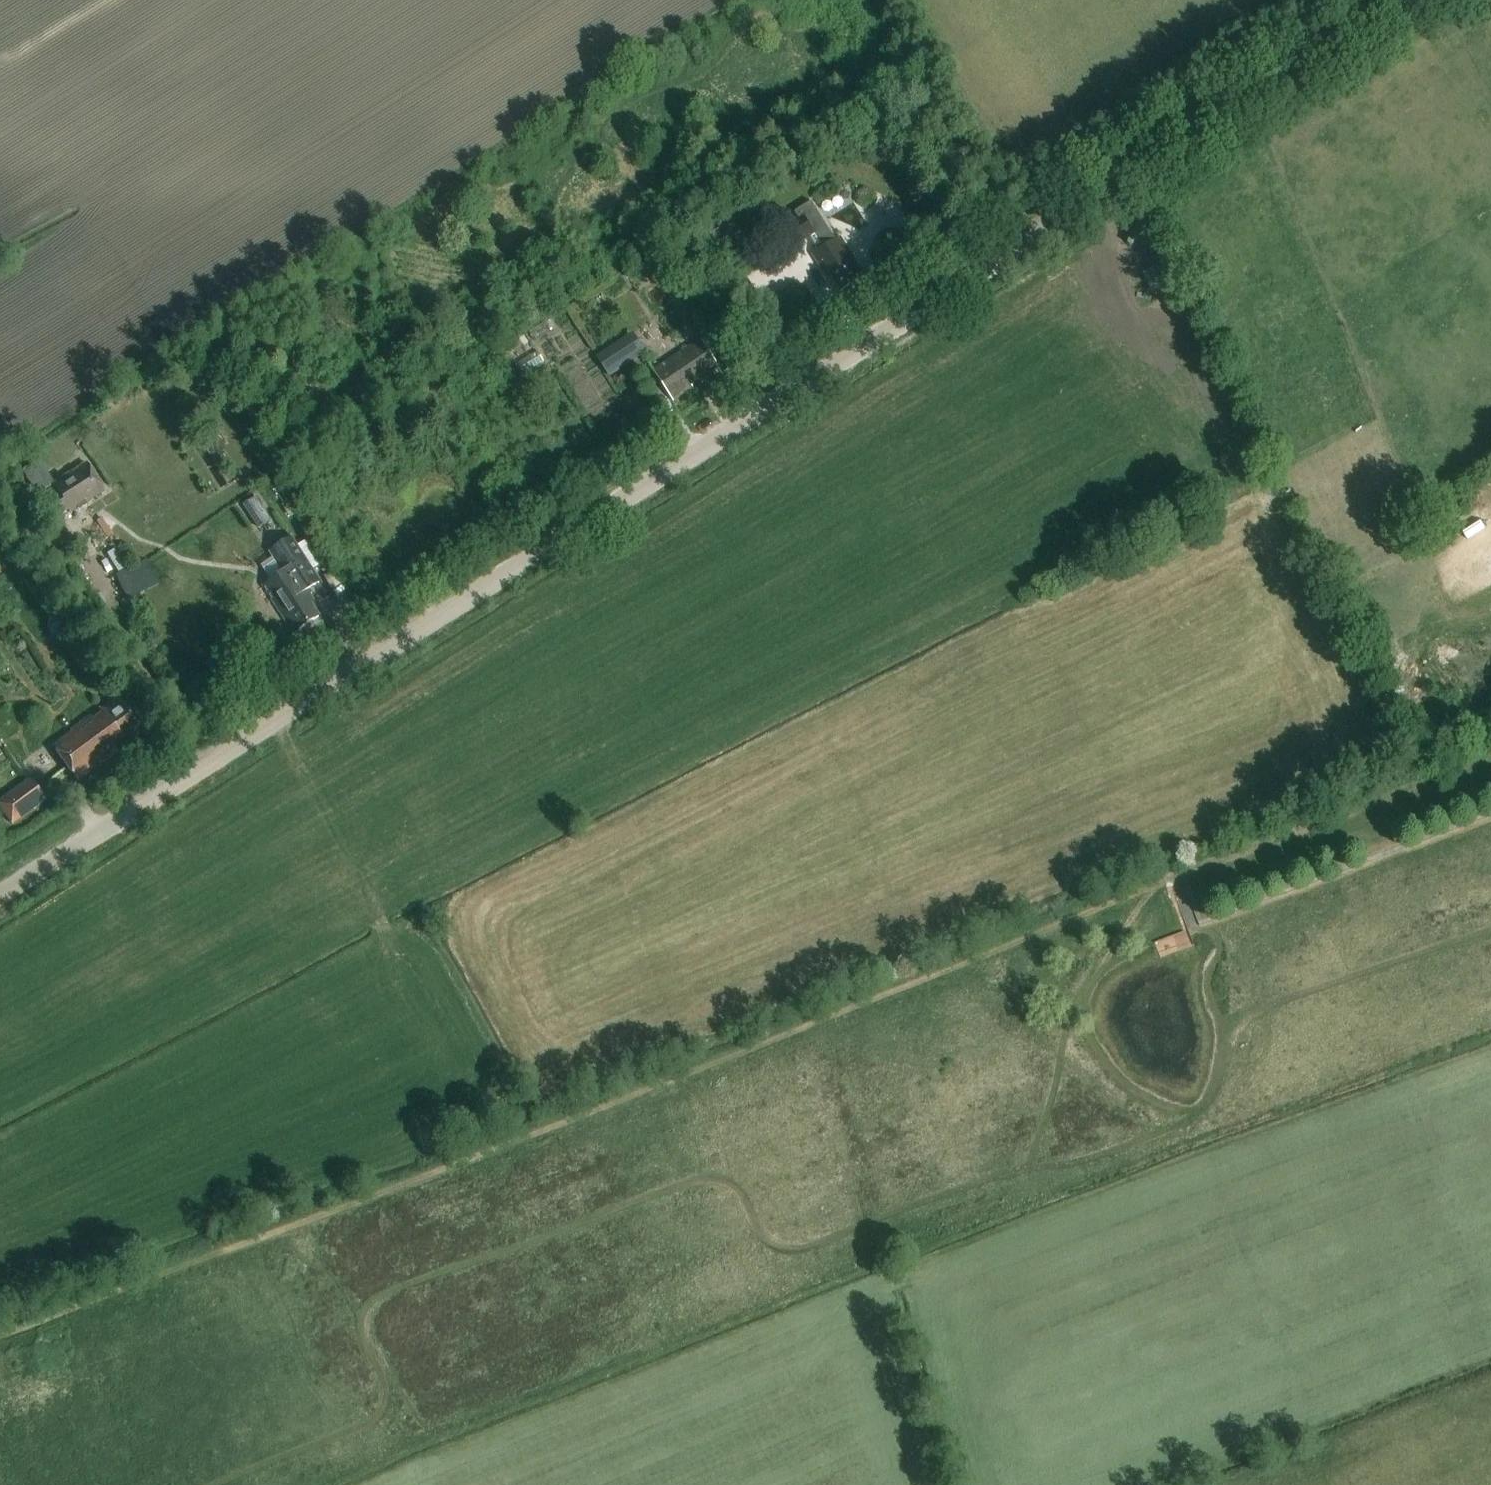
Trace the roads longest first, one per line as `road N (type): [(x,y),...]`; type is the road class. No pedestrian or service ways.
road 1 (tertiary): [(0,895),(1405,0)]

